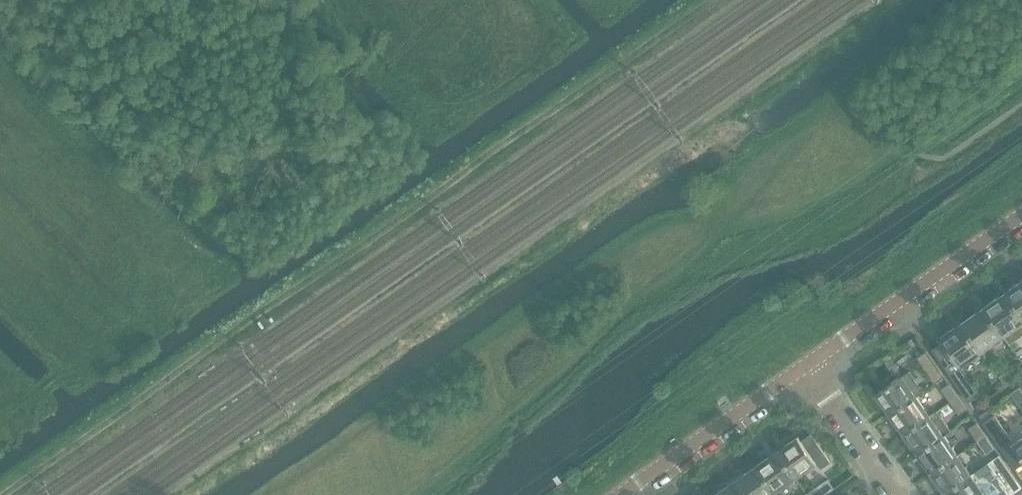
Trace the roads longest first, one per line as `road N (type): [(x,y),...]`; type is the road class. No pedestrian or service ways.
road 1 (track): [(715,0),(4,494)]
road 2 (residential): [(807,366),(1021,216)]
road 3 (residential): [(622,494),(807,366)]
road 4 (residential): [(896,494),(807,366)]

